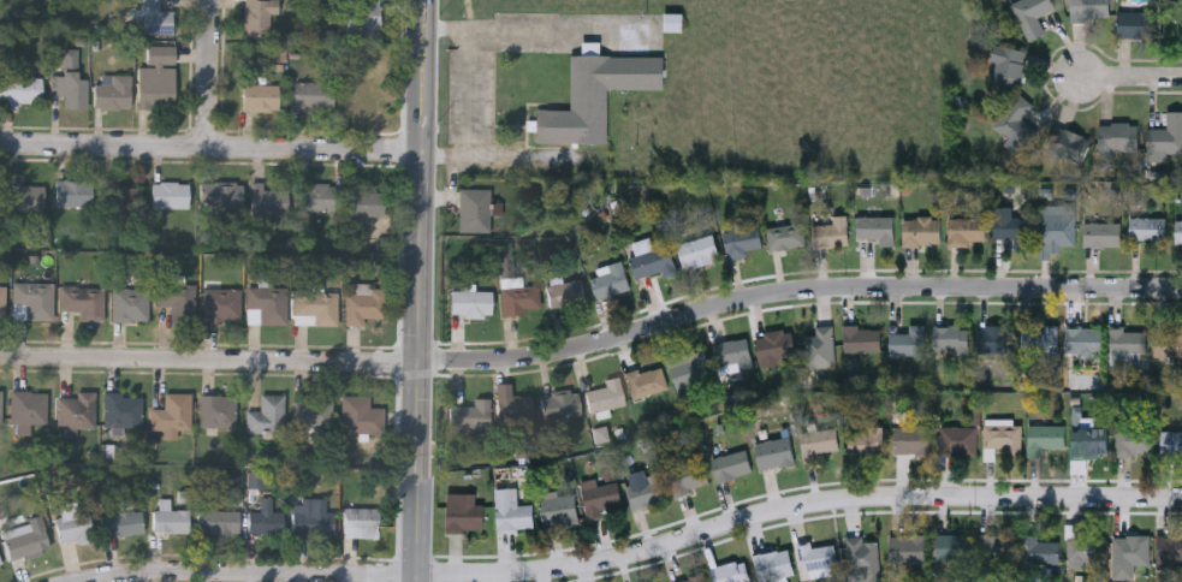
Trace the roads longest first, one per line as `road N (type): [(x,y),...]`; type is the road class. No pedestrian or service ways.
road 1 (residential): [(1181,290),(822,291),(685,315),(504,362),(0,356)]
road 2 (residential): [(1181,500),(844,500),(634,554),(510,574),(156,574),(100,581)]
road 3 (tertiary): [(427,0),(418,581)]
road 4 (residential): [(423,153),(0,146)]
road 5 (residential): [(212,0),(209,148)]

